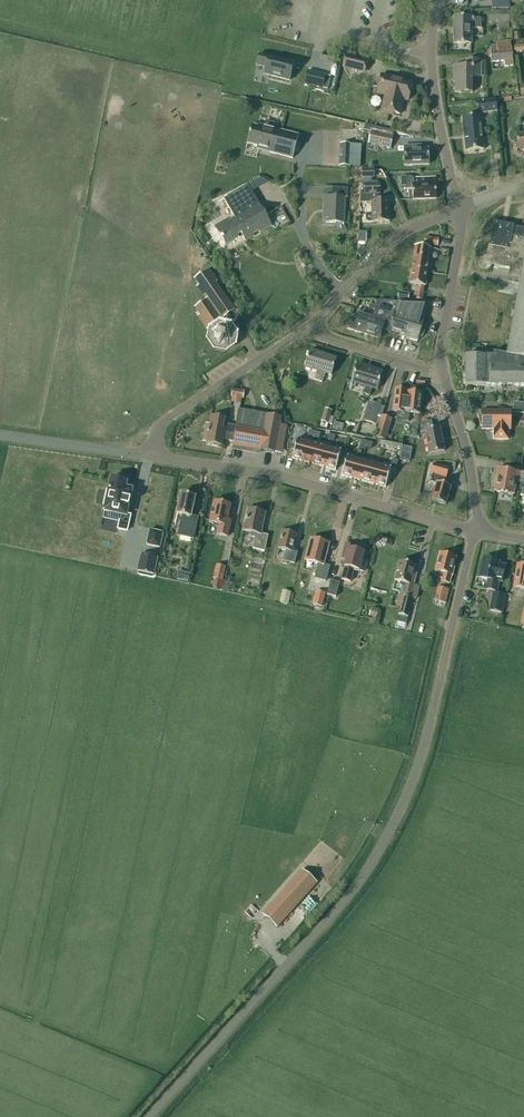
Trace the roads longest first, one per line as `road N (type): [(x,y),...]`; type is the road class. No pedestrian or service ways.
road 1 (unclassified): [(150,1116),(323,926),(384,843),(424,747),(474,532)]
road 2 (unclassified): [(474,532),(286,478),(153,458)]
road 3 (residential): [(153,458),(166,420),(310,327)]
road 4 (tertiary): [(459,206),(437,103),(435,0)]
road 5 (residential): [(310,327),(390,242),(460,213)]
road 6 (tertiary): [(474,532),(473,478),(442,371)]
road 7 (tertiary): [(442,371),(460,213)]
road 8 (unclassified): [(0,436),(153,458)]
road 9 (residential): [(442,371),(323,338),(310,327)]

